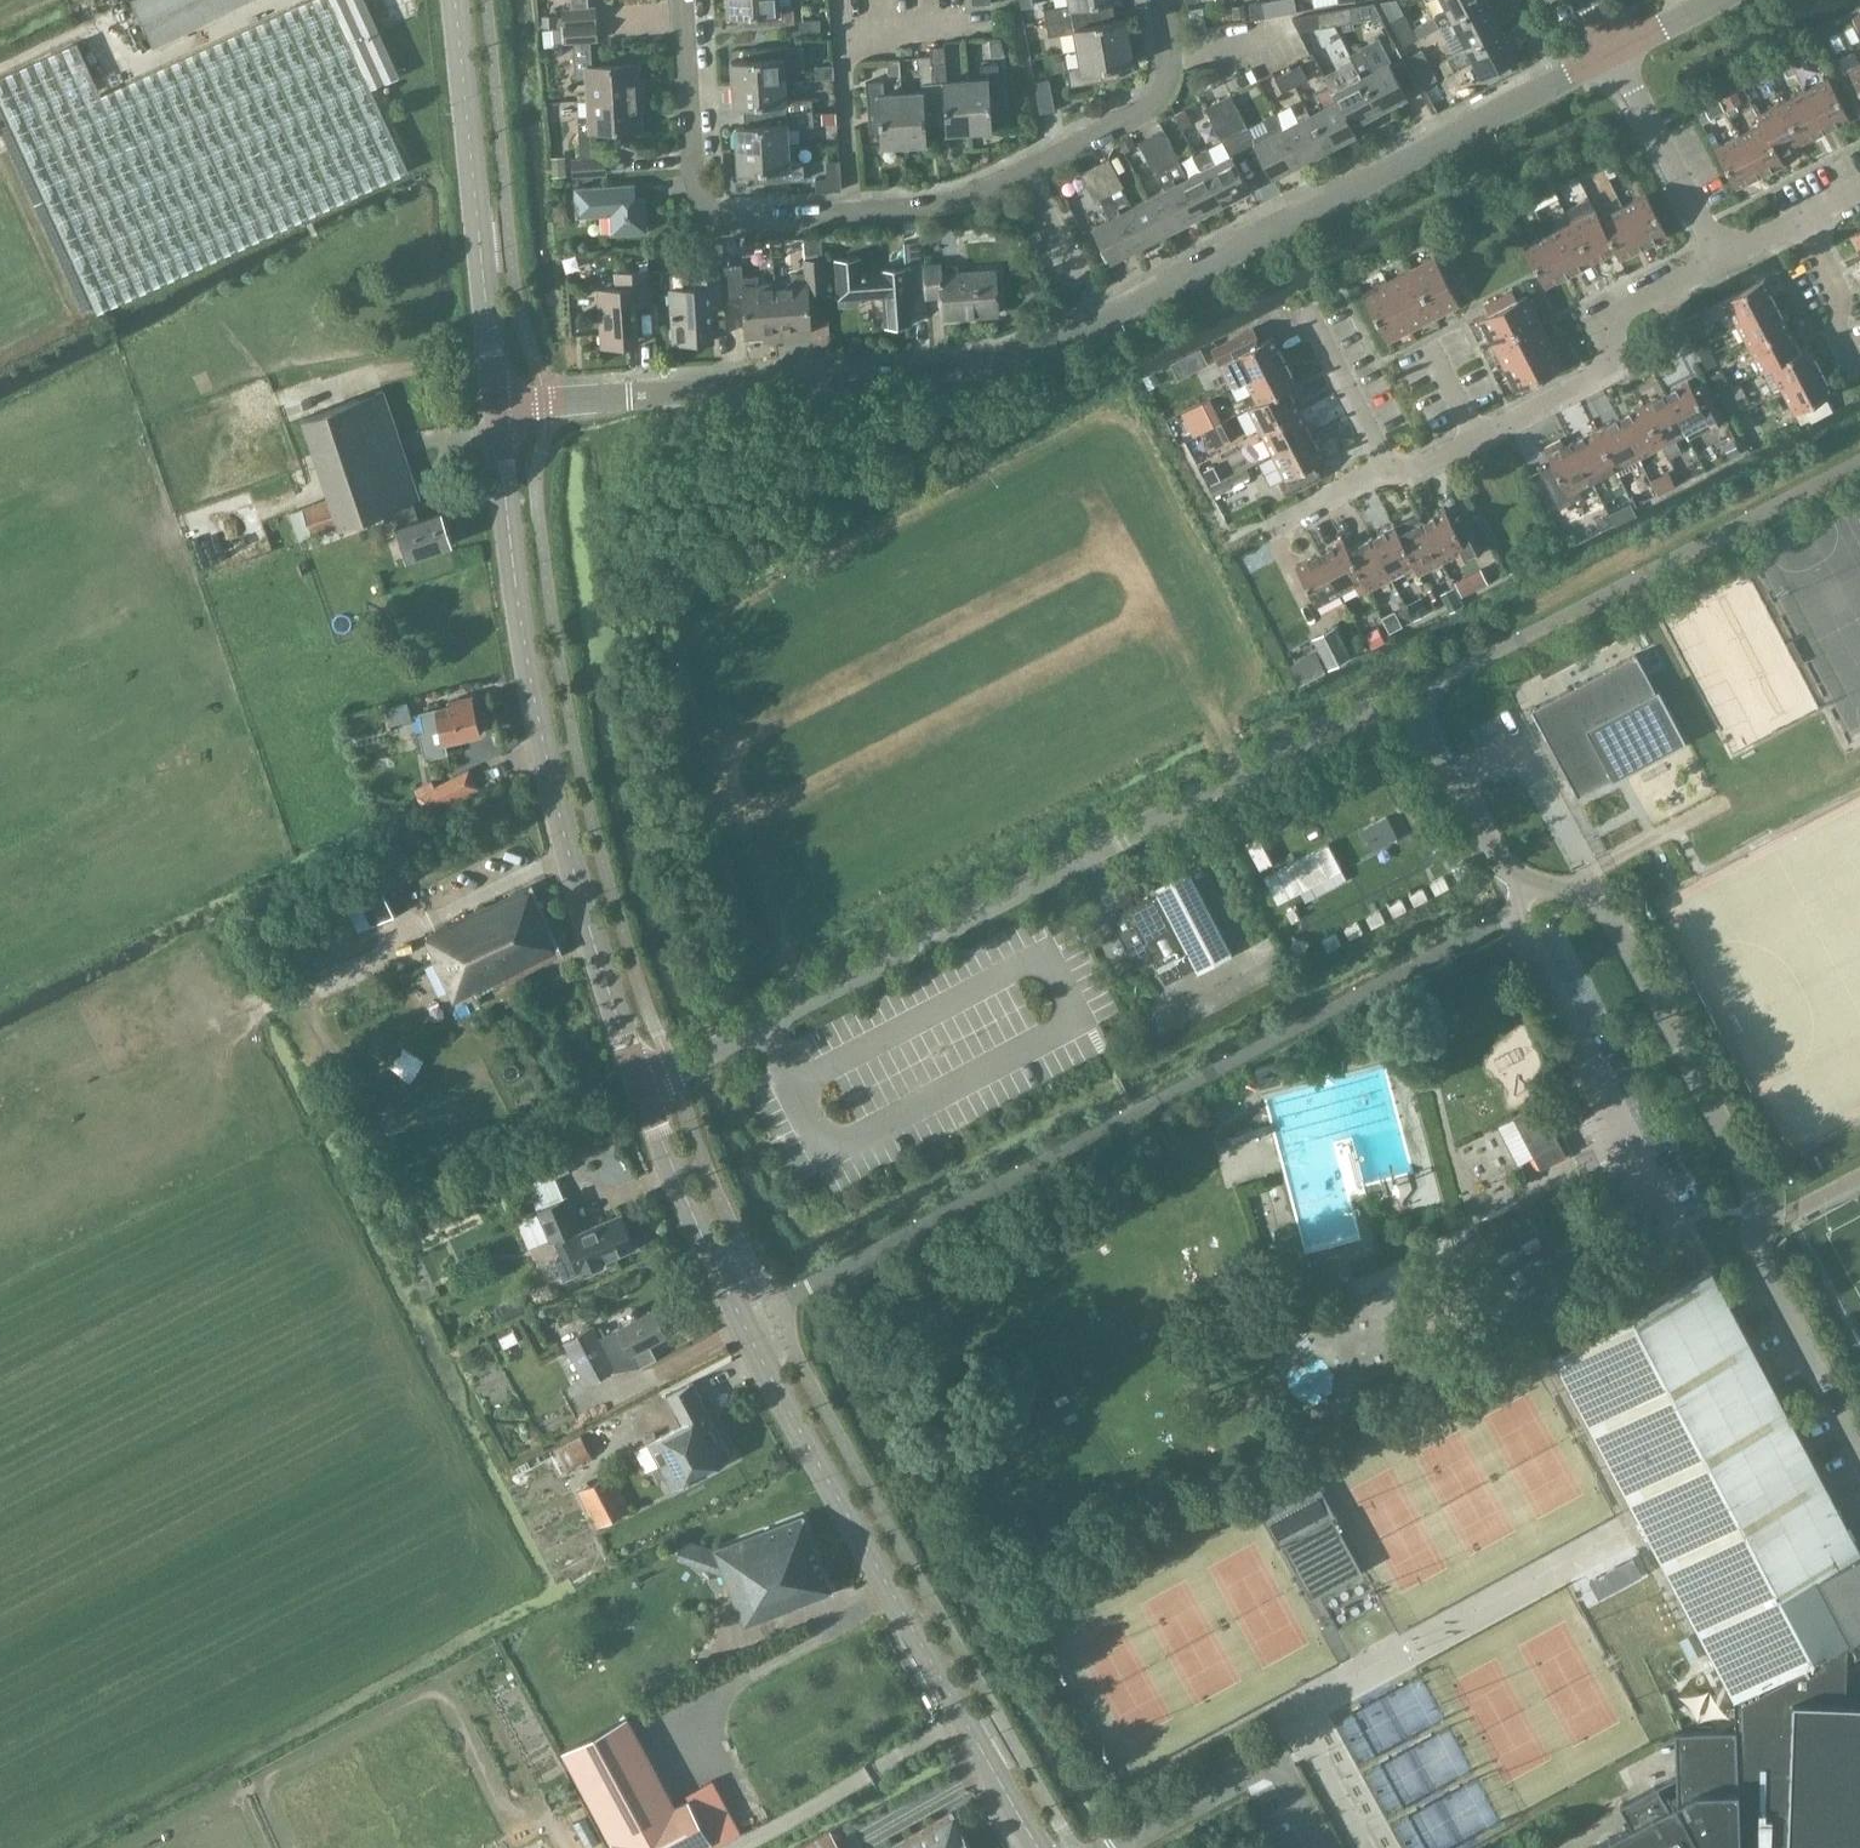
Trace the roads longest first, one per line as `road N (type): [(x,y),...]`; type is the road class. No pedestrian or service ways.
road 1 (tertiary): [(1040,1847),(813,1451),(702,1232),(637,1075),(546,771),(513,562),(498,400)]
road 2 (residential): [(498,400),(1011,357),(1613,49)]
road 3 (residential): [(1390,467),(1410,467),(1610,371),(1622,308),(1722,257)]
road 4 (tertiary): [(498,400),(457,0)]
road 5 (residential): [(853,208),(725,220),(709,210),(695,184),(686,0)]
road 6 (residential): [(853,208),(841,29),(949,17)]
road 7 (residential): [(1613,49),(1722,257)]
road 8 (residential): [(1027,166),(954,198),(853,208)]
road 9 (residential): [(1163,67),(1157,101),(1027,166)]
road 10 (residential): [(1390,467),(1310,316)]
road 11 (residential): [(1856,370),(1836,330),(1839,297),(1802,216)]
road 12 (residential): [(1163,67),(1279,30)]

